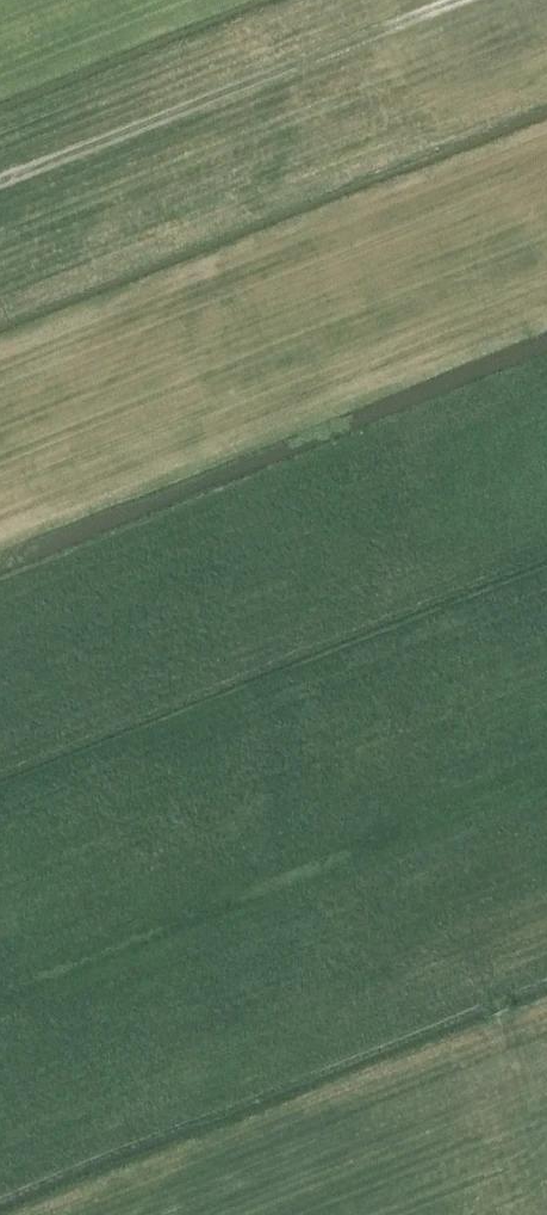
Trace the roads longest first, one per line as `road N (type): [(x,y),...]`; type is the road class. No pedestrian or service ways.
road 1 (track): [(0,186),(455,0)]

